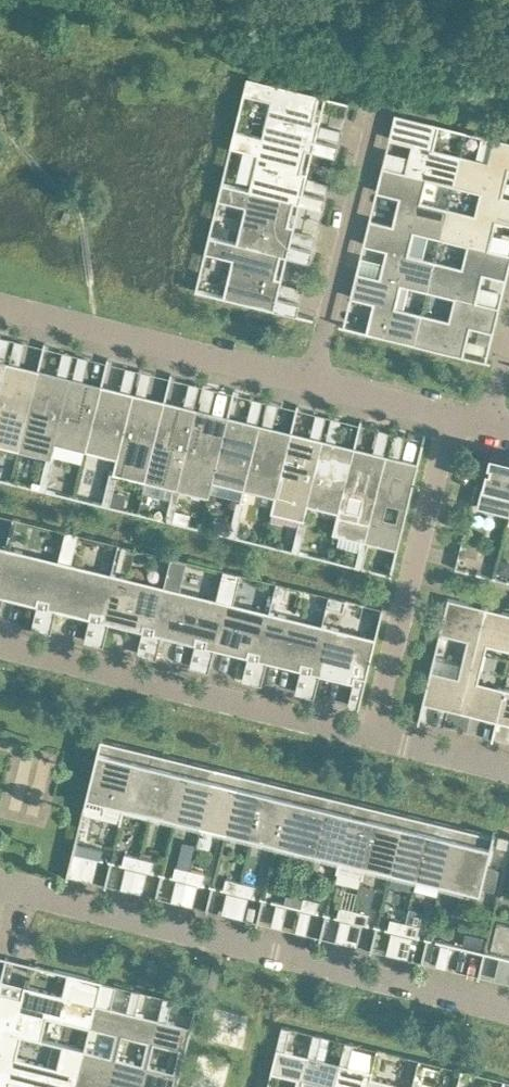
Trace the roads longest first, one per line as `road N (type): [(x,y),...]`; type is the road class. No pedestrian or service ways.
road 1 (residential): [(0,890),(508,1015)]
road 2 (residential): [(0,650),(370,740)]
road 3 (residential): [(370,740),(449,415)]
road 4 (residential): [(312,381),(0,304)]
road 5 (residential): [(312,381),(379,111)]
road 6 (residential): [(370,740),(508,774)]
road 7 (residential): [(449,415),(312,381)]

